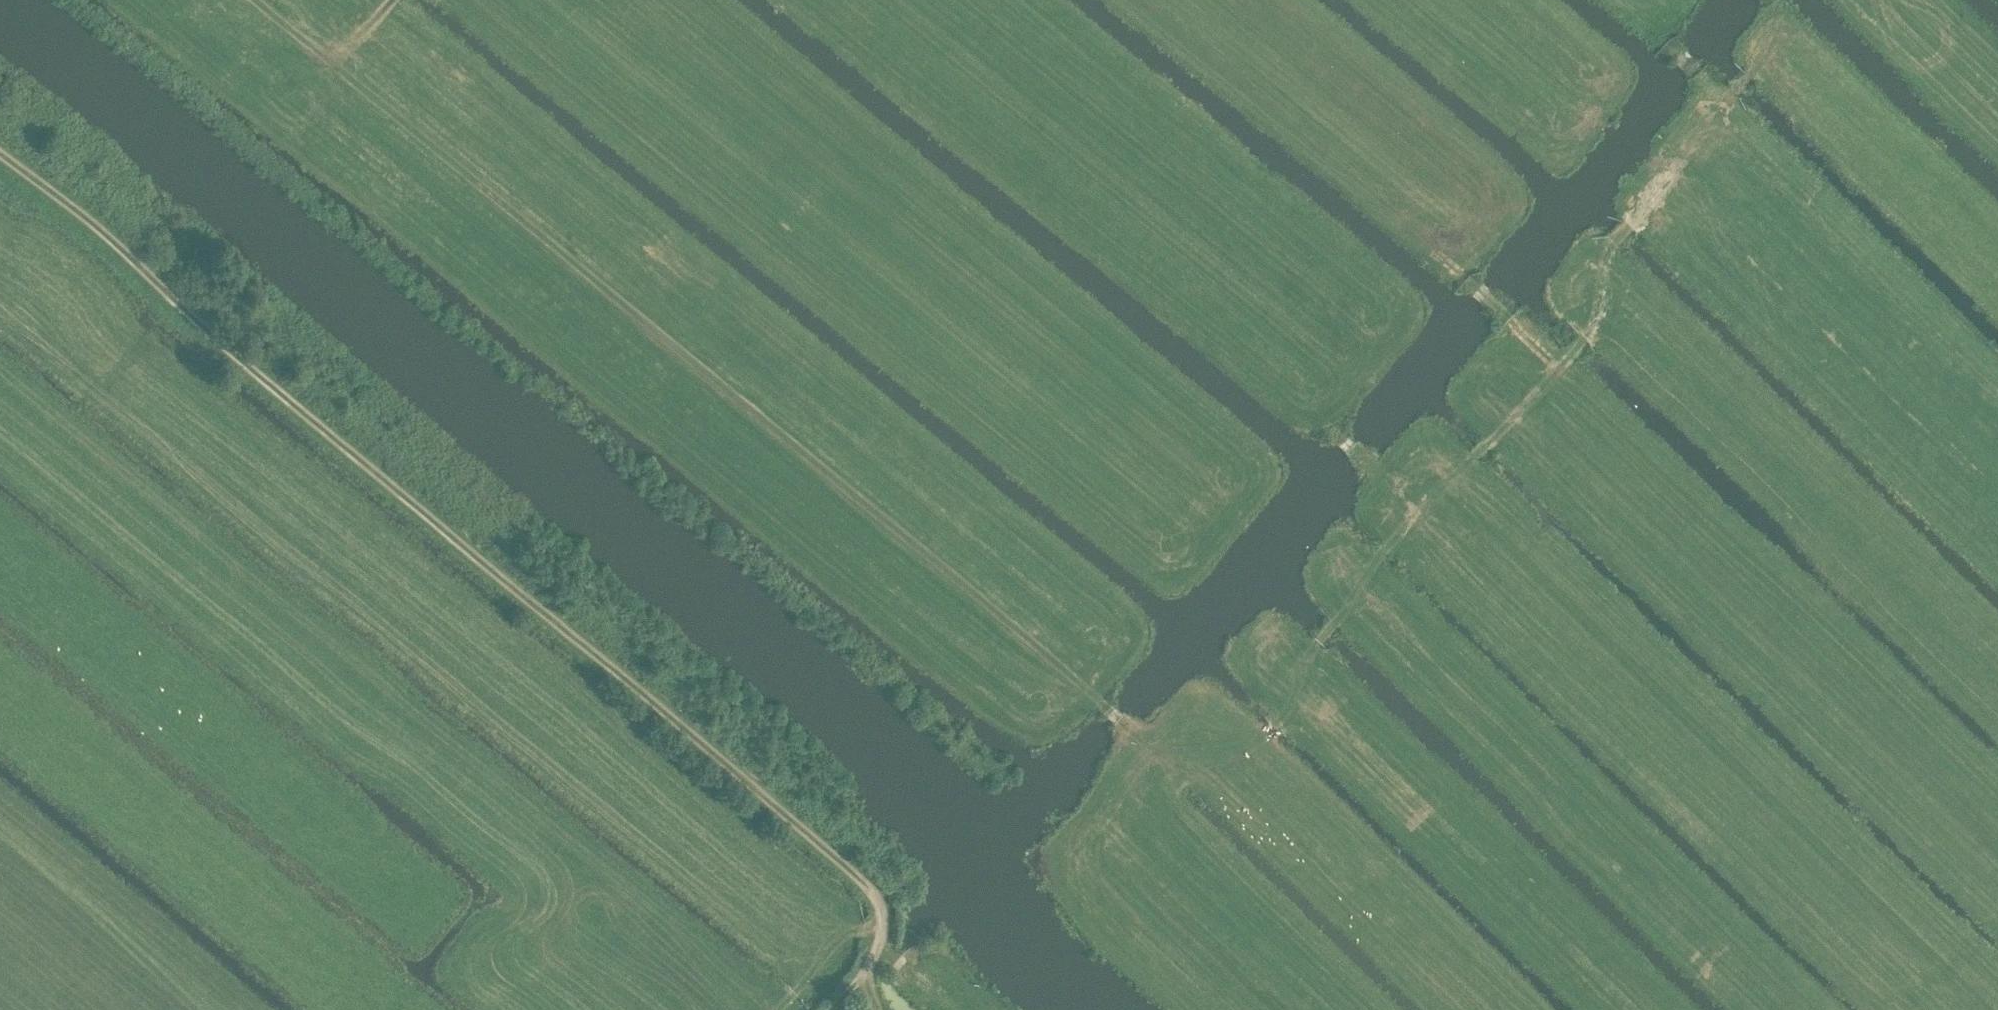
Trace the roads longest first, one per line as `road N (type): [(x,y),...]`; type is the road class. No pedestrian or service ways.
road 1 (track): [(1426,507),(1373,565),(1263,737),(1165,757),(252,0)]
road 2 (track): [(1552,358),(1472,283),(1124,0)]
road 3 (track): [(1591,394),(1552,358),(1618,242),(1723,106),(1648,16)]
road 4 (track): [(1552,358),(1426,507),(1303,400)]

